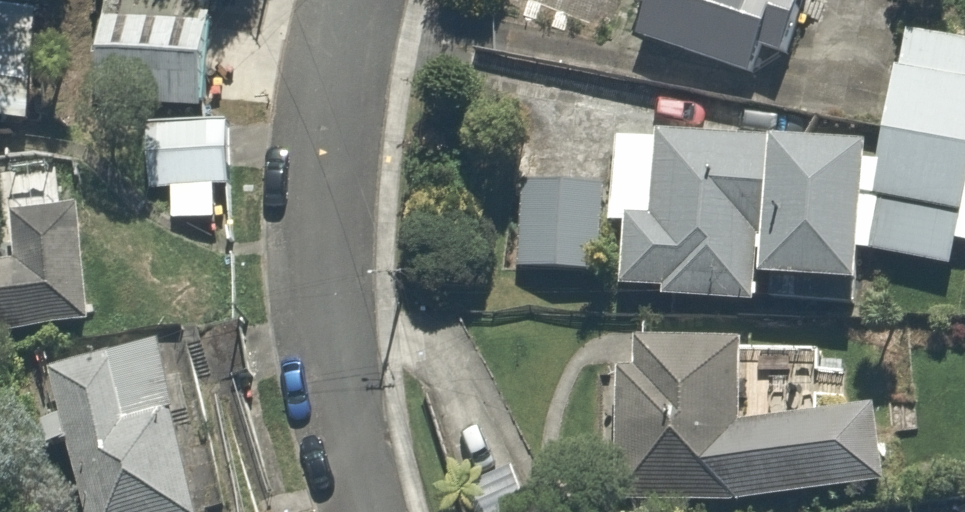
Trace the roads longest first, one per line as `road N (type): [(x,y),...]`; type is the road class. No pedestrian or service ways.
road 1 (residential): [(353,0),(326,148),(323,258),(328,357),(364,511)]

